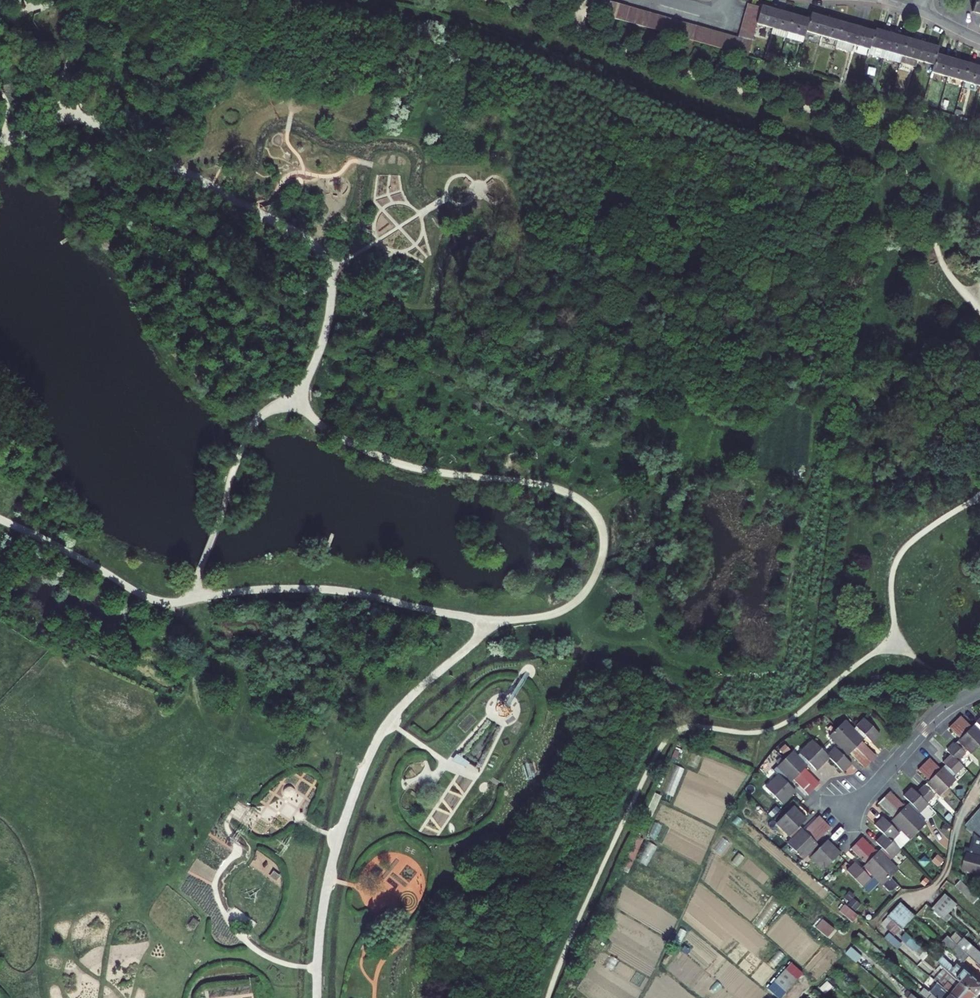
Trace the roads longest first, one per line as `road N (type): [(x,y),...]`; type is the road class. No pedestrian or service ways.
road 1 (residential): [(979,690),(935,719),(844,820)]

